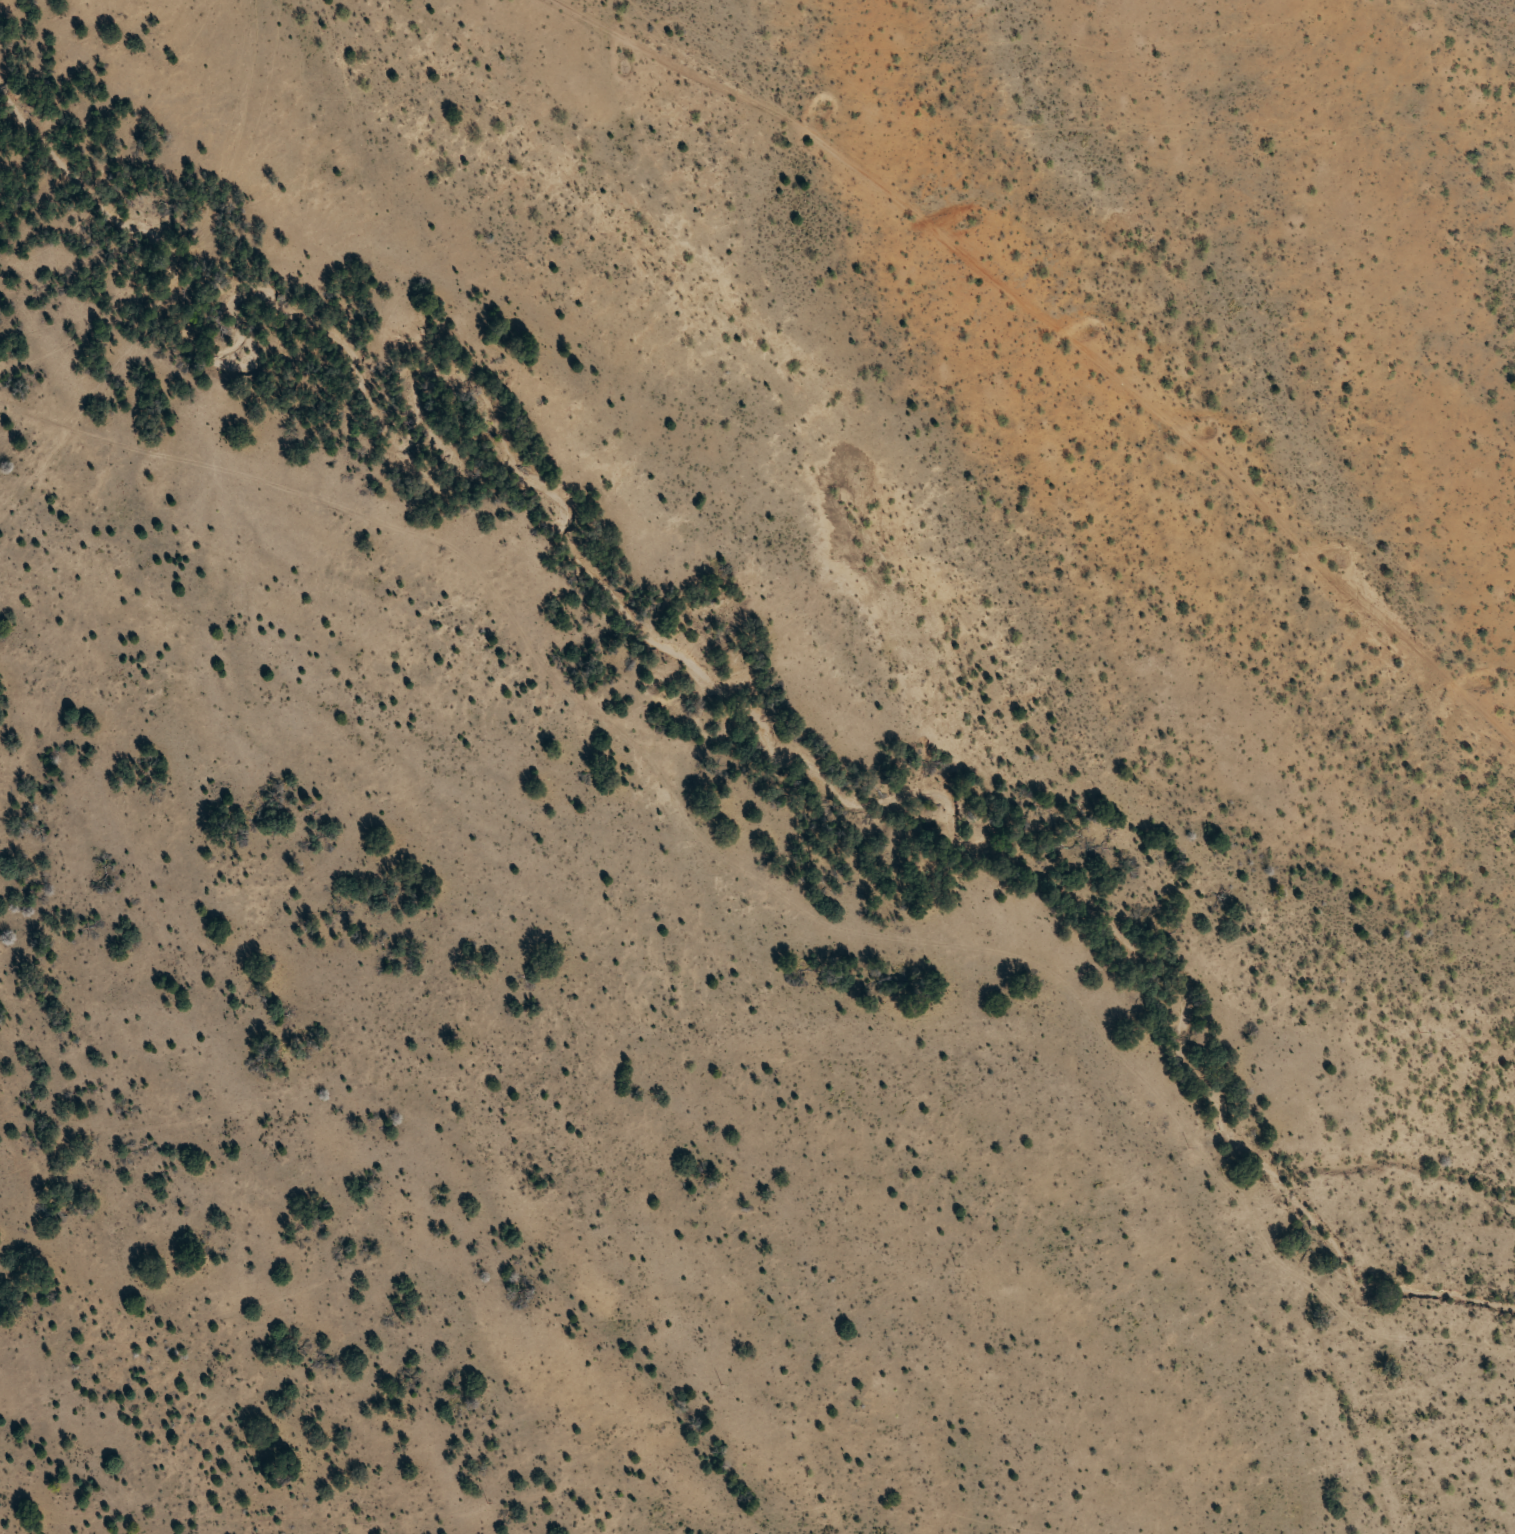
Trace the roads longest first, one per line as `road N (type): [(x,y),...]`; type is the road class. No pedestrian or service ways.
road 1 (track): [(1514,771),(1210,448),(902,200),(550,0)]

